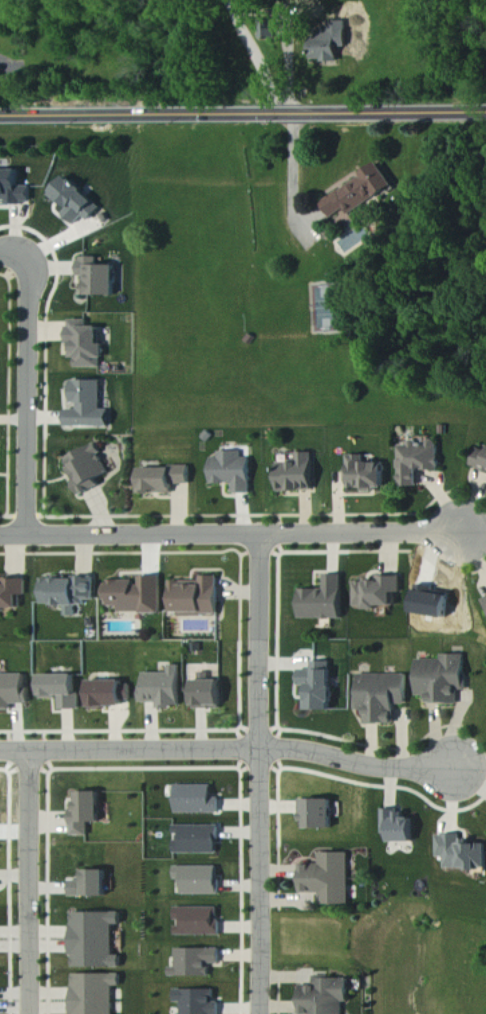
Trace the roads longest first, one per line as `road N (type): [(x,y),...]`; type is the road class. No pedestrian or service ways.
road 1 (residential): [(485,106),(0,114)]
road 2 (residential): [(261,1013),(260,535)]
road 3 (residential): [(465,535),(0,537)]
road 4 (residential): [(458,770),(364,766),(282,749),(0,753)]
road 5 (residential): [(28,537),(30,294),(21,265)]
road 6 (residential): [(32,753),(32,1013)]

